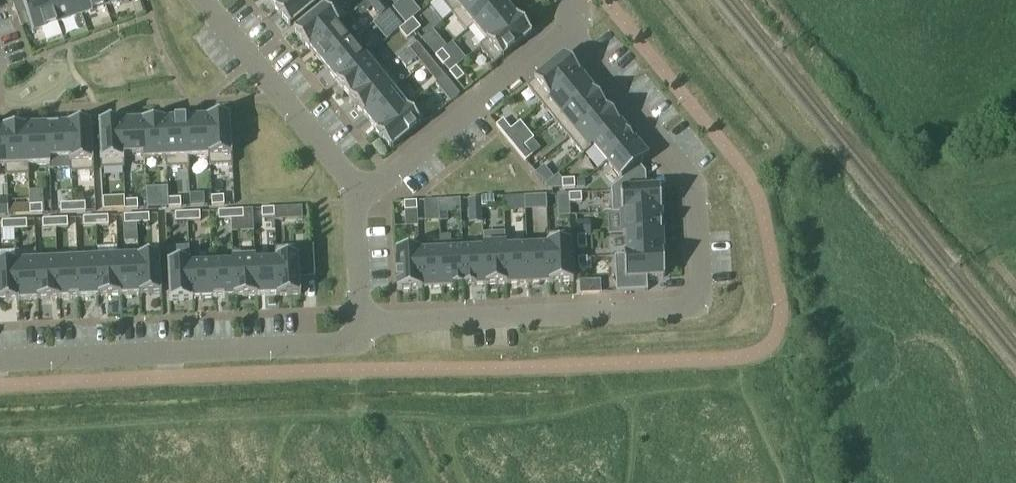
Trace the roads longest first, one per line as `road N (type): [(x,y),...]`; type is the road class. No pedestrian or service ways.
road 1 (residential): [(360,320),(670,310),(697,290),(686,176),(566,26)]
road 2 (residential): [(0,363),(337,344),(360,320)]
road 3 (residential): [(566,26),(355,197)]
road 4 (residential): [(199,0),(355,197)]
road 5 (residential): [(355,197),(360,320)]

